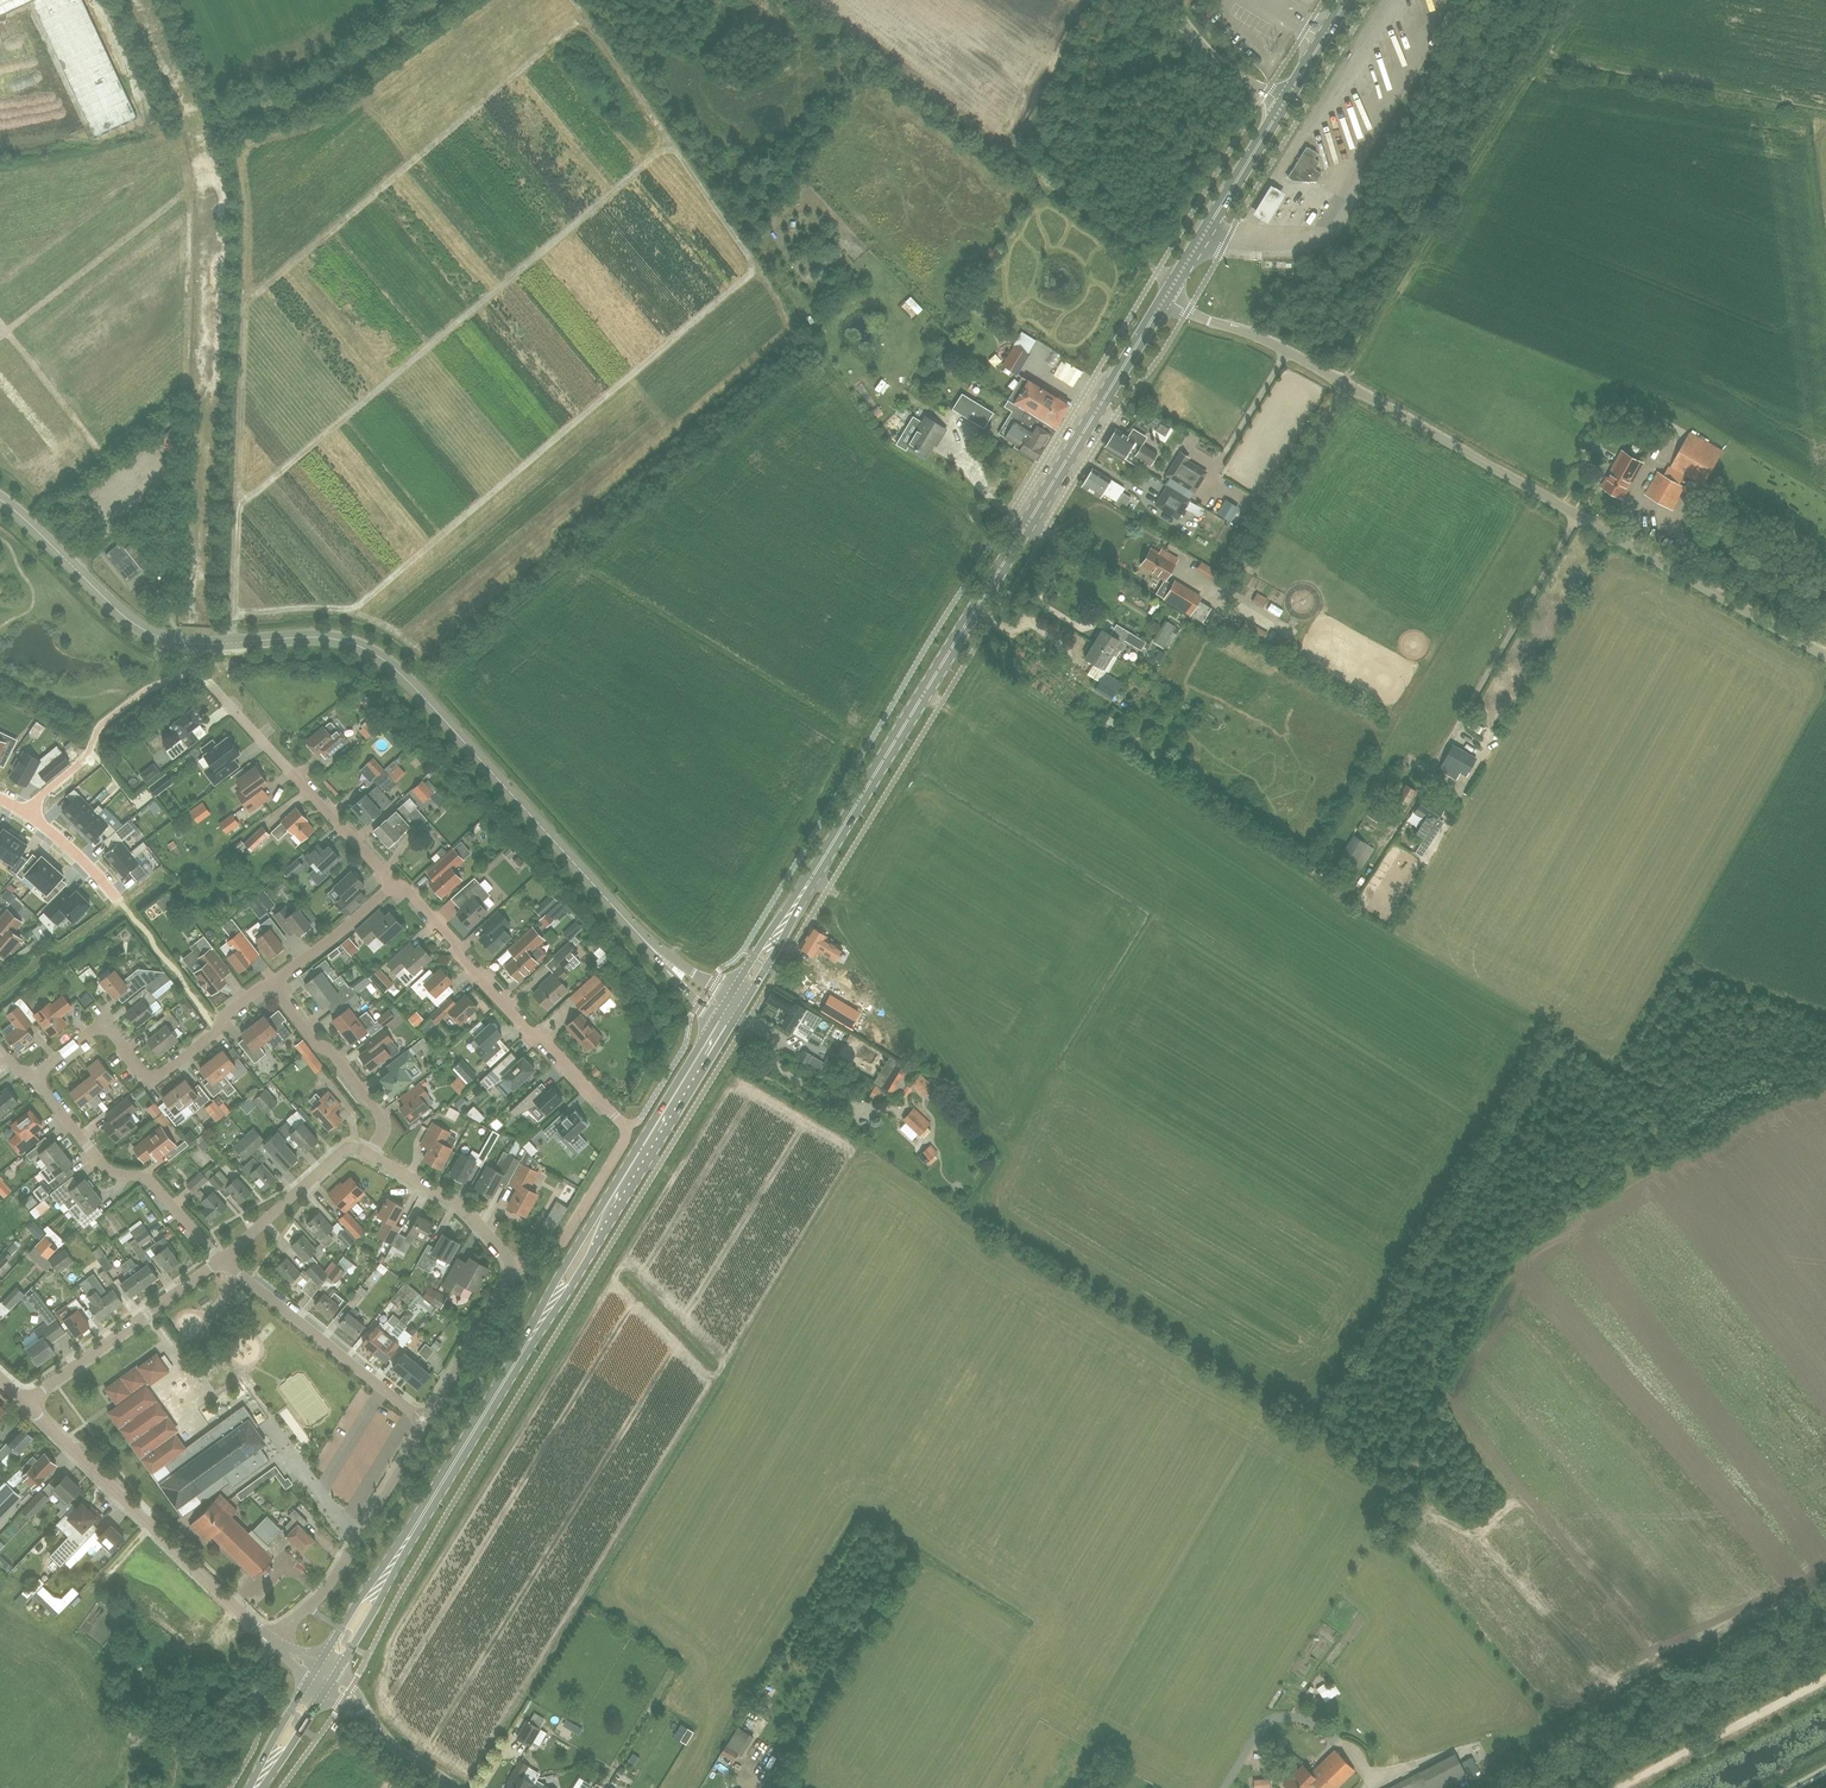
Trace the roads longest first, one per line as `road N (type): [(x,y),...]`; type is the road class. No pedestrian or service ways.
road 1 (primary): [(737,995),(1168,295)]
road 2 (unclassified): [(162,641),(337,640),(405,674),(647,945)]
road 3 (primary): [(455,1463),(722,1020)]
road 4 (track): [(803,0),(1044,178),(1156,272)]
road 5 (unclassified): [(1577,516),(1287,351),(1188,310)]
road 6 (residential): [(278,1644),(23,1402)]
road 7 (residential): [(625,1127),(527,1031),(407,891),(392,886)]
road 8 (residential): [(34,1079),(105,1023),(144,1074),(159,1077),(216,1033),(221,1017),(270,985)]
road 9 (unclassified): [(1825,657),(1577,516)]
road 10 (unclassified): [(1439,756),(1577,516)]
road 11 (residential): [(220,1260),(150,1182),(102,1166),(34,1079)]
road 12 (residential): [(426,1425),(220,1260)]
road 13 (residential): [(392,886),(216,692)]
road 14 (primary): [(335,1675),(455,1463)]
road 15 (primary): [(455,1463),(317,1663)]
road 16 (residential): [(23,1402),(220,1260)]
road 17 (primary): [(1168,295),(1290,91)]
road 18 (residential): [(19,809),(80,763),(100,727),(150,685),(162,641)]
road 19 (track): [(1825,1680),(1624,1787)]
road 20 (unclassified): [(0,495),(114,607),(162,641)]
road 21 (residential): [(370,1154),(382,1135),(378,1112),(270,985)]
road 22 (residential): [(220,1260),(349,1145),(370,1154)]
road 23 (residential): [(513,1269),(566,1243),(625,1127)]
road 24 (residential): [(513,1269),(462,1206),(370,1154)]
road 25 (residential): [(426,1425),(513,1269)]
road 26 (residential): [(270,985),(392,886)]
road 27 (unclassified): [(1290,91),(1219,49),(1181,0)]
road 28 (residential): [(360,1536),(278,1644)]
road 29 (residential): [(115,897),(19,809)]
road 30 (residential): [(360,1536),(426,1425)]
road 31 (primary): [(309,1679),(247,1787)]

